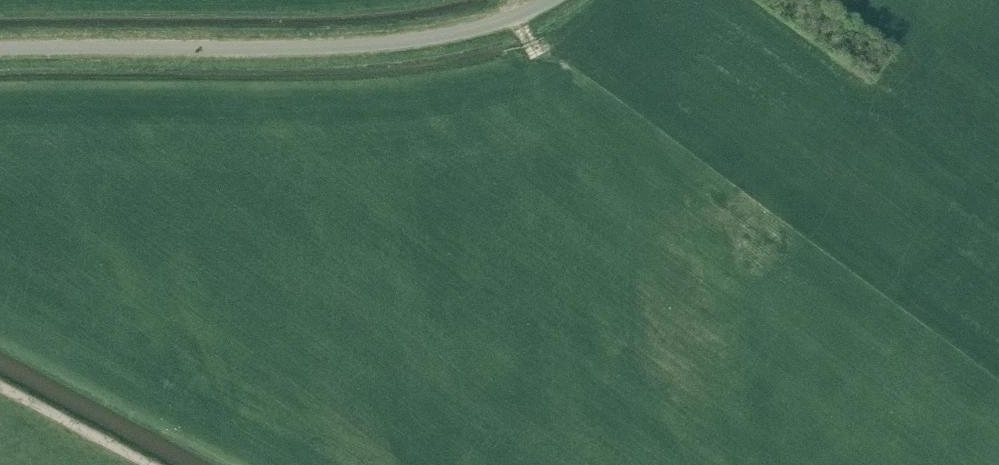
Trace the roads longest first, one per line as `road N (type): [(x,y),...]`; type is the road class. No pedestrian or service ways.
road 1 (unclassified): [(0,51),(69,45),(404,63),(509,50),(586,0)]
road 2 (track): [(0,388),(143,464)]

